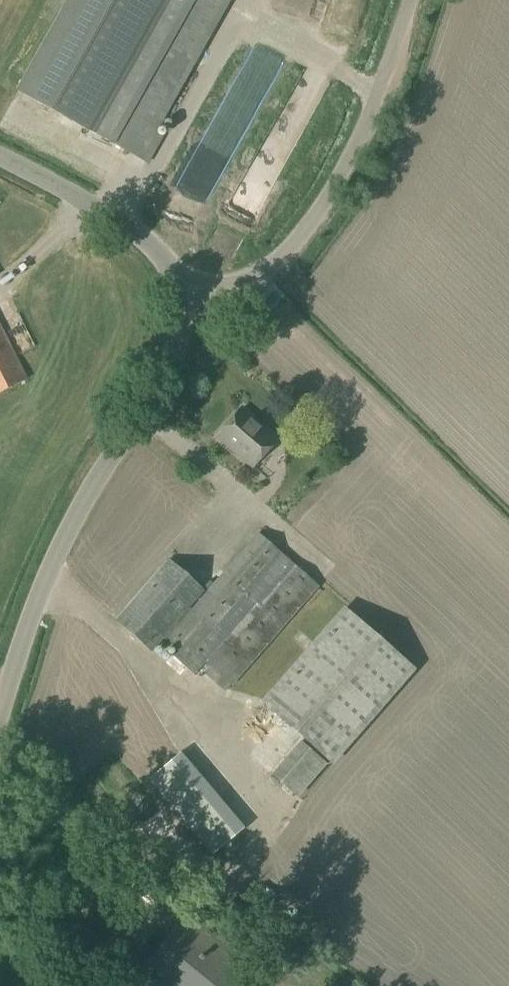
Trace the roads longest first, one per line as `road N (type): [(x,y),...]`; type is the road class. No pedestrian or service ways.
road 1 (unclassified): [(0,706),(51,559),(166,371),(179,291)]
road 2 (unclassified): [(179,291),(255,276),(295,242),(326,202),(370,114),(413,0)]
road 3 (unclassified): [(179,291),(174,272),(136,227),(0,160)]

